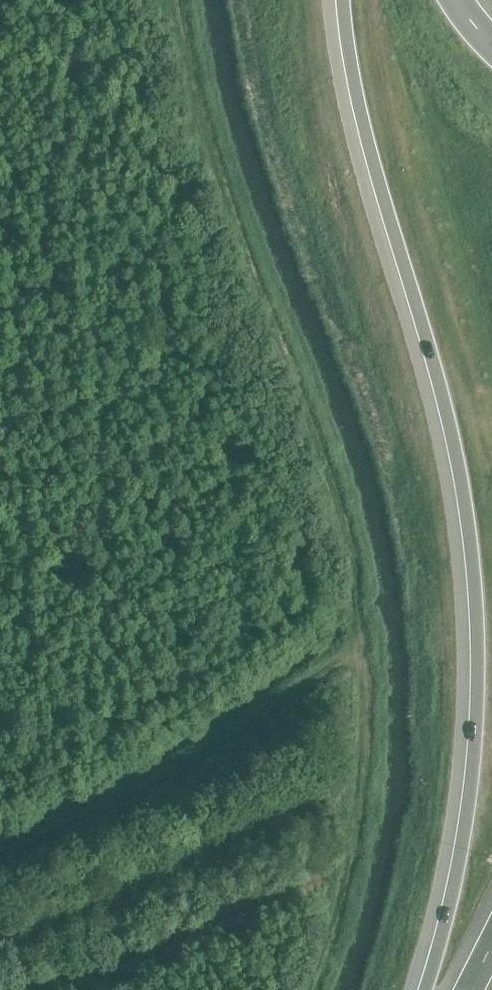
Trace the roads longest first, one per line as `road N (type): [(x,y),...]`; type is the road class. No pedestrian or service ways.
road 1 (motorway): [(342,0),(367,141),(452,437),(473,563),(475,743),(461,852),(425,989)]

